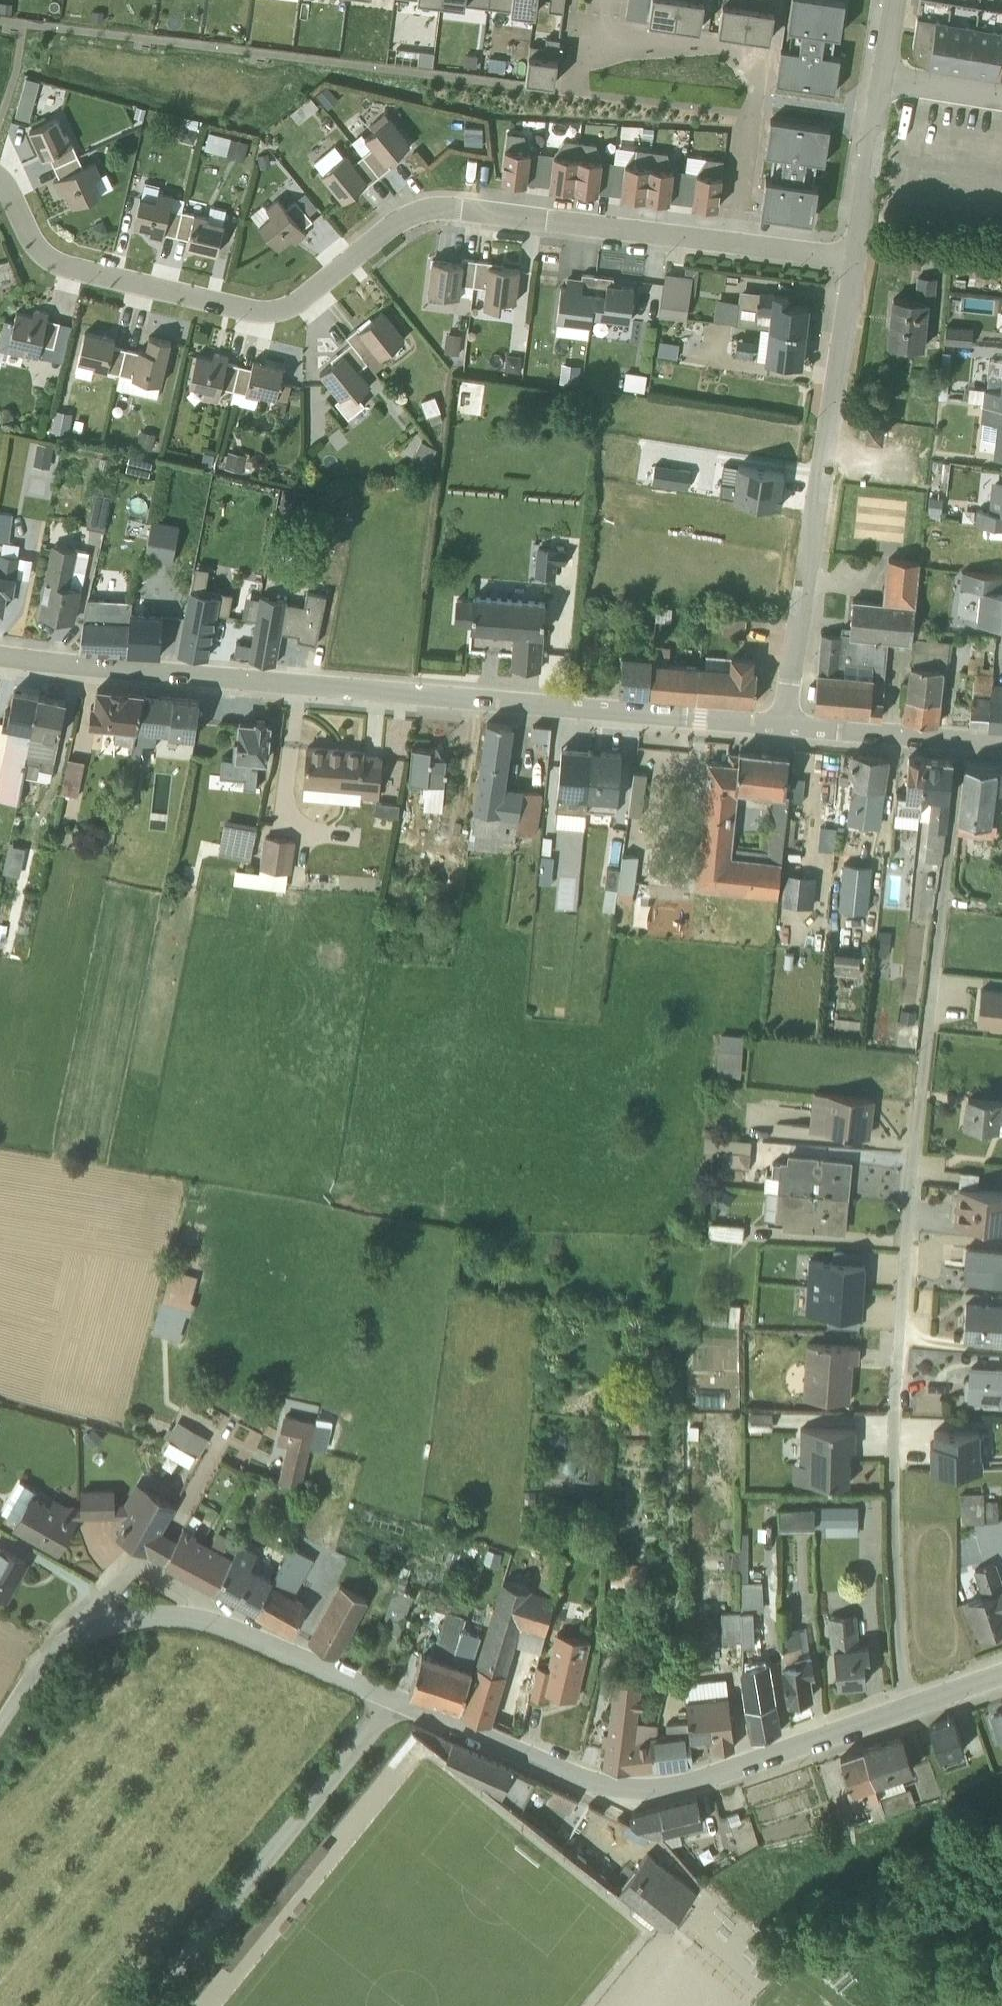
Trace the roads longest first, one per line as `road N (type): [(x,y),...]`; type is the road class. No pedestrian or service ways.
road 1 (residential): [(961,743),(909,1198),(894,1412),(893,1560),(904,1710)]
road 2 (residential): [(0,181),(32,242),(56,264),(254,313),(306,300),(426,210),(732,243)]
road 3 (tertiary): [(786,728),(104,673),(0,657)]
road 4 (residential): [(391,1698),(589,1780),(629,1789),(684,1785),(904,1710)]
road 5 (residential): [(786,728),(855,259)]
road 6 (unclassified): [(142,2005),(391,1698)]
road 7 (residential): [(598,0),(594,32),(758,53),(732,243)]
road 8 (residential): [(228,1623),(204,1599),(136,1559),(58,1645)]
road 9 (residential): [(855,259),(886,77)]
road 10 (residential): [(391,1698),(228,1623)]
road 11 (residential): [(961,743),(786,728)]
road 12 (residential): [(228,1623),(155,1616),(110,1623),(58,1645)]
road 13 (residential): [(732,243),(855,259)]

